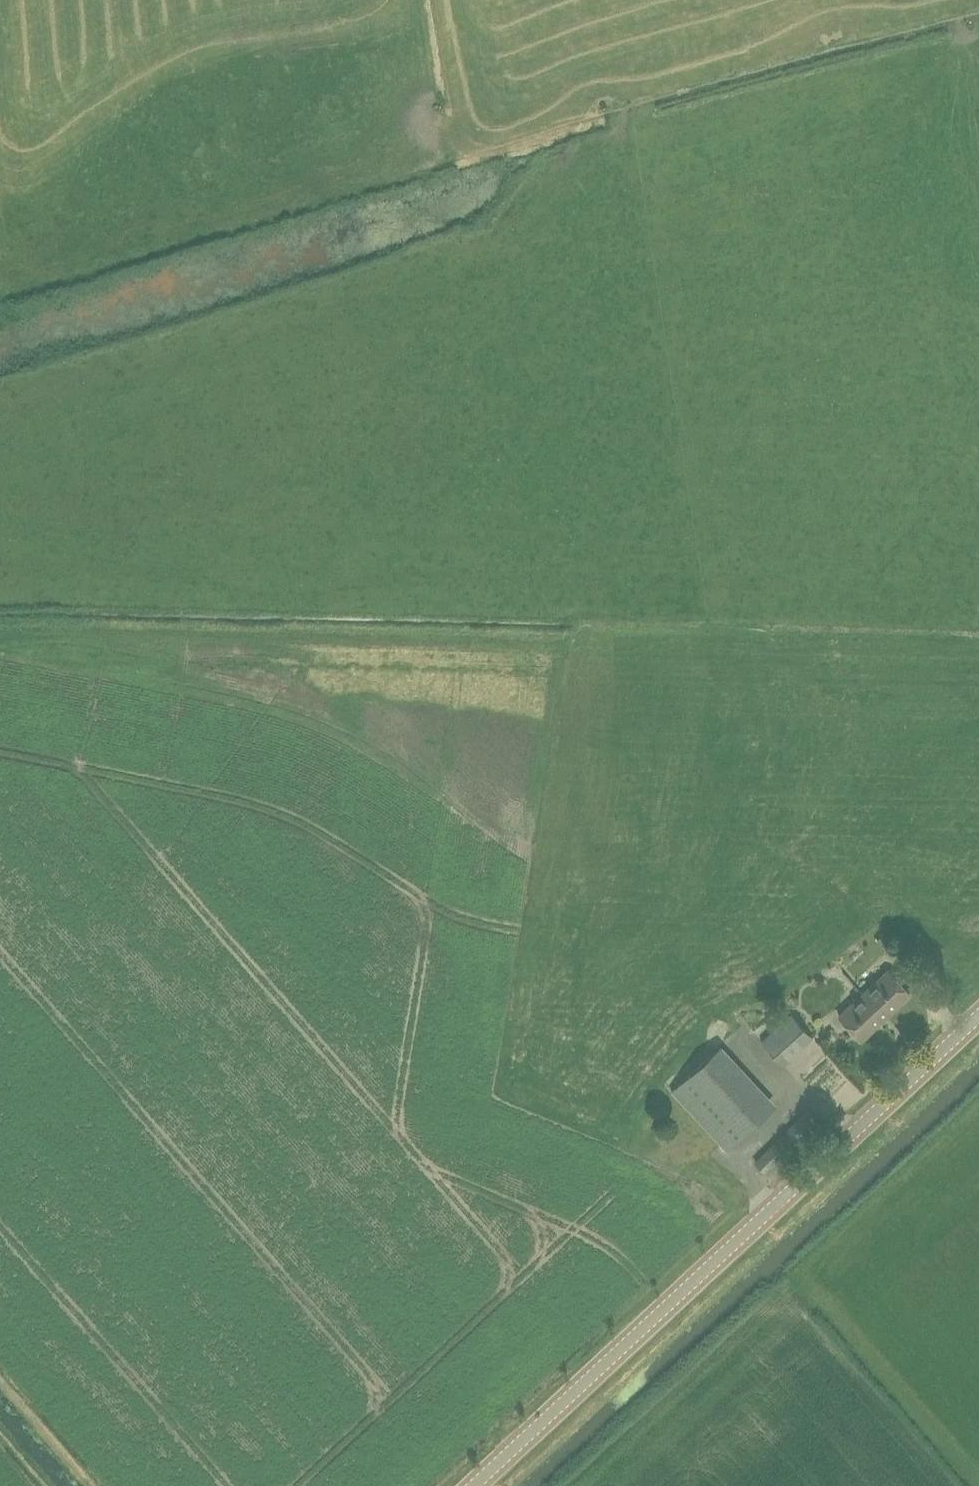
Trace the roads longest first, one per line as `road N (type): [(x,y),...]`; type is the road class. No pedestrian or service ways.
road 1 (tertiary): [(476,1485),(978,1017)]
road 2 (track): [(464,148),(978,10)]

